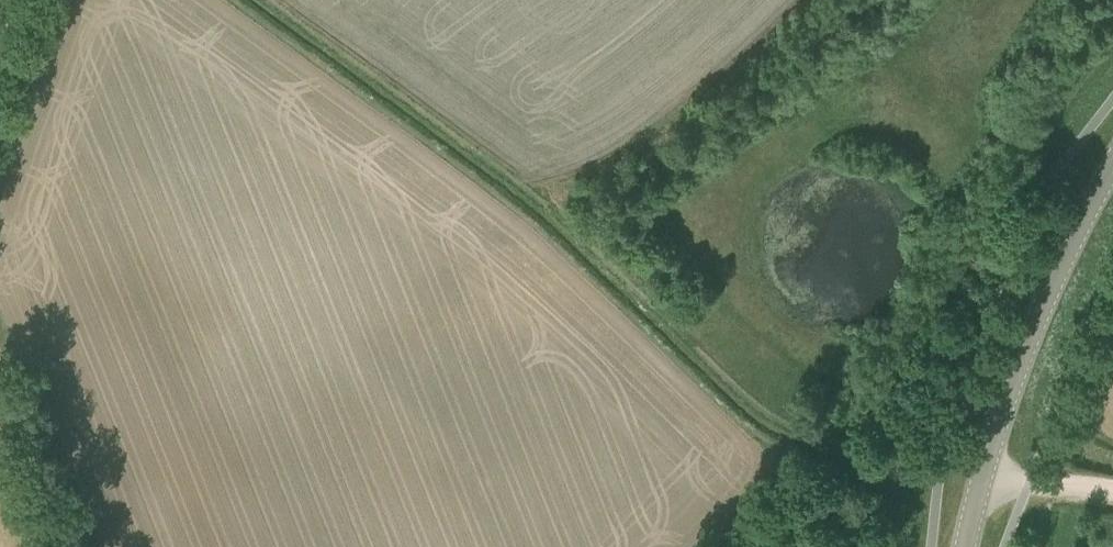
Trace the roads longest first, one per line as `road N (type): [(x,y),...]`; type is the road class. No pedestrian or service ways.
road 1 (tertiary): [(964,546),(1028,340),(1112,166)]
road 2 (track): [(70,546),(0,366)]

